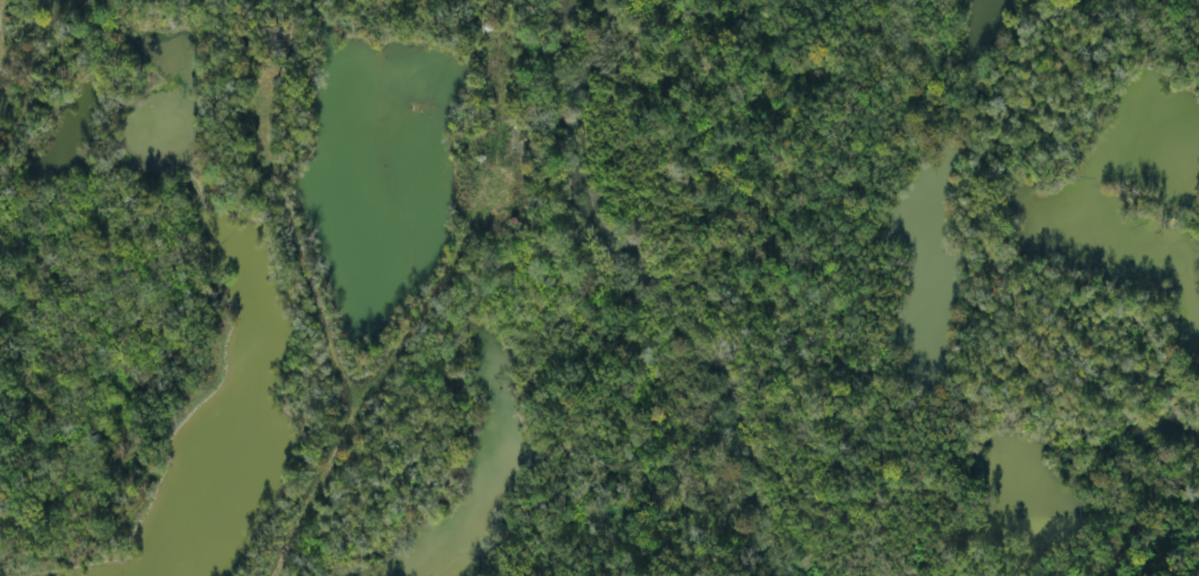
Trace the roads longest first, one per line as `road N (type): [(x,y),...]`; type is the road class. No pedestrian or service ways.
road 1 (residential): [(1002,43),(978,218),(1014,282),(1106,329),(1198,359)]
road 2 (residential): [(360,402),(324,326),(296,179)]

